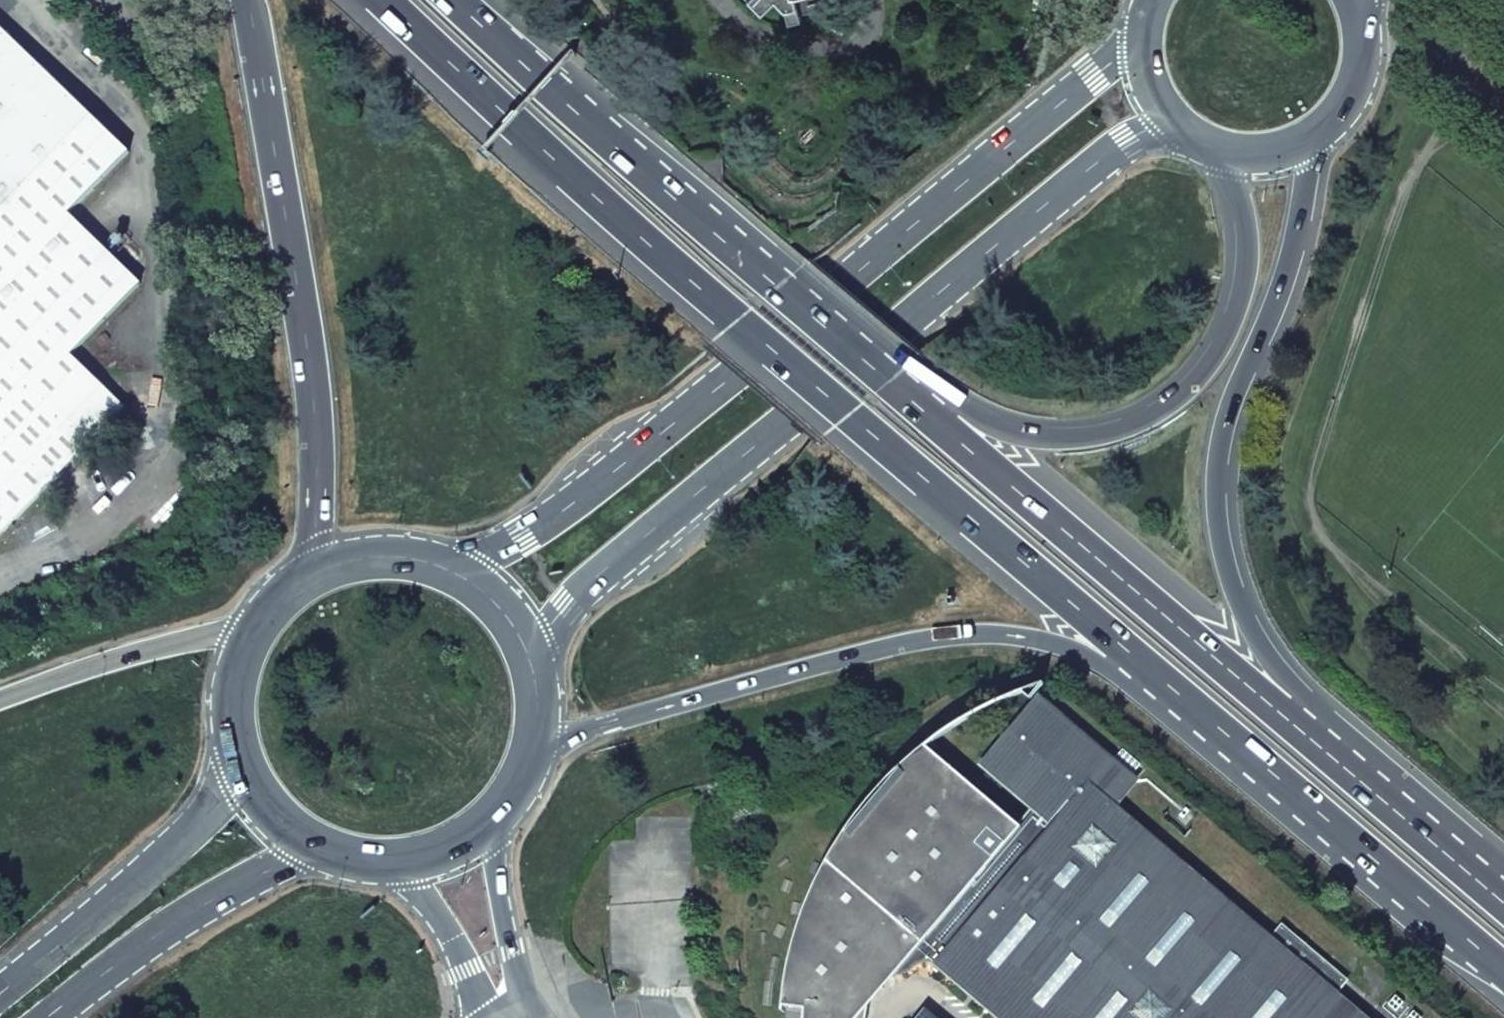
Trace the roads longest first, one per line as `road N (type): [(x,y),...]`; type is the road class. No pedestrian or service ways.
road 1 (motorway): [(383,0),(575,176),(1136,659)]
road 2 (secondary): [(1138,27),(1097,73),(605,478),(524,536),(436,557)]
road 3 (secondary): [(533,654),(568,607),(1124,143),(1167,122)]
road 4 (motorway): [(530,769),(567,735),(869,650),(966,633),(1033,636),(1136,659)]
road 5 (motorway): [(1286,720),(1234,584),(1220,525),(1223,449),(1290,263),(1311,142)]
road 6 (motorway): [(890,385),(459,0)]
road 7 (motorway): [(246,0),(315,427),(311,565)]
road 8 (motorway): [(1218,153),(1244,257),(1218,347),(1163,404),(1104,429),(1040,434),(955,400),(890,385)]
road 9 (motorway): [(1286,720),(890,385)]
road 10 (motorway): [(1136,659),(1503,971)]
road 11 (secondary): [(238,776),(0,1000)]
road 12 (secondary): [(48,1017),(162,933),(307,848)]
road 13 (motorway): [(1503,904),(1286,720)]
road 14 (residential): [(244,627),(0,702)]
road 15 (secondary): [(520,1017),(498,817)]
road 16 (secondary): [(414,864),(501,1017)]
road 17 (secondary): [(1311,142),(1357,92),(1366,59),(1358,0)]
road 18 (secondary): [(244,627),(226,675),(224,726),(238,776)]
road 19 (secondary): [(533,654),(511,612),(478,579),(436,557)]
road 20 (secondary): [(436,557),(394,548),(311,565)]

